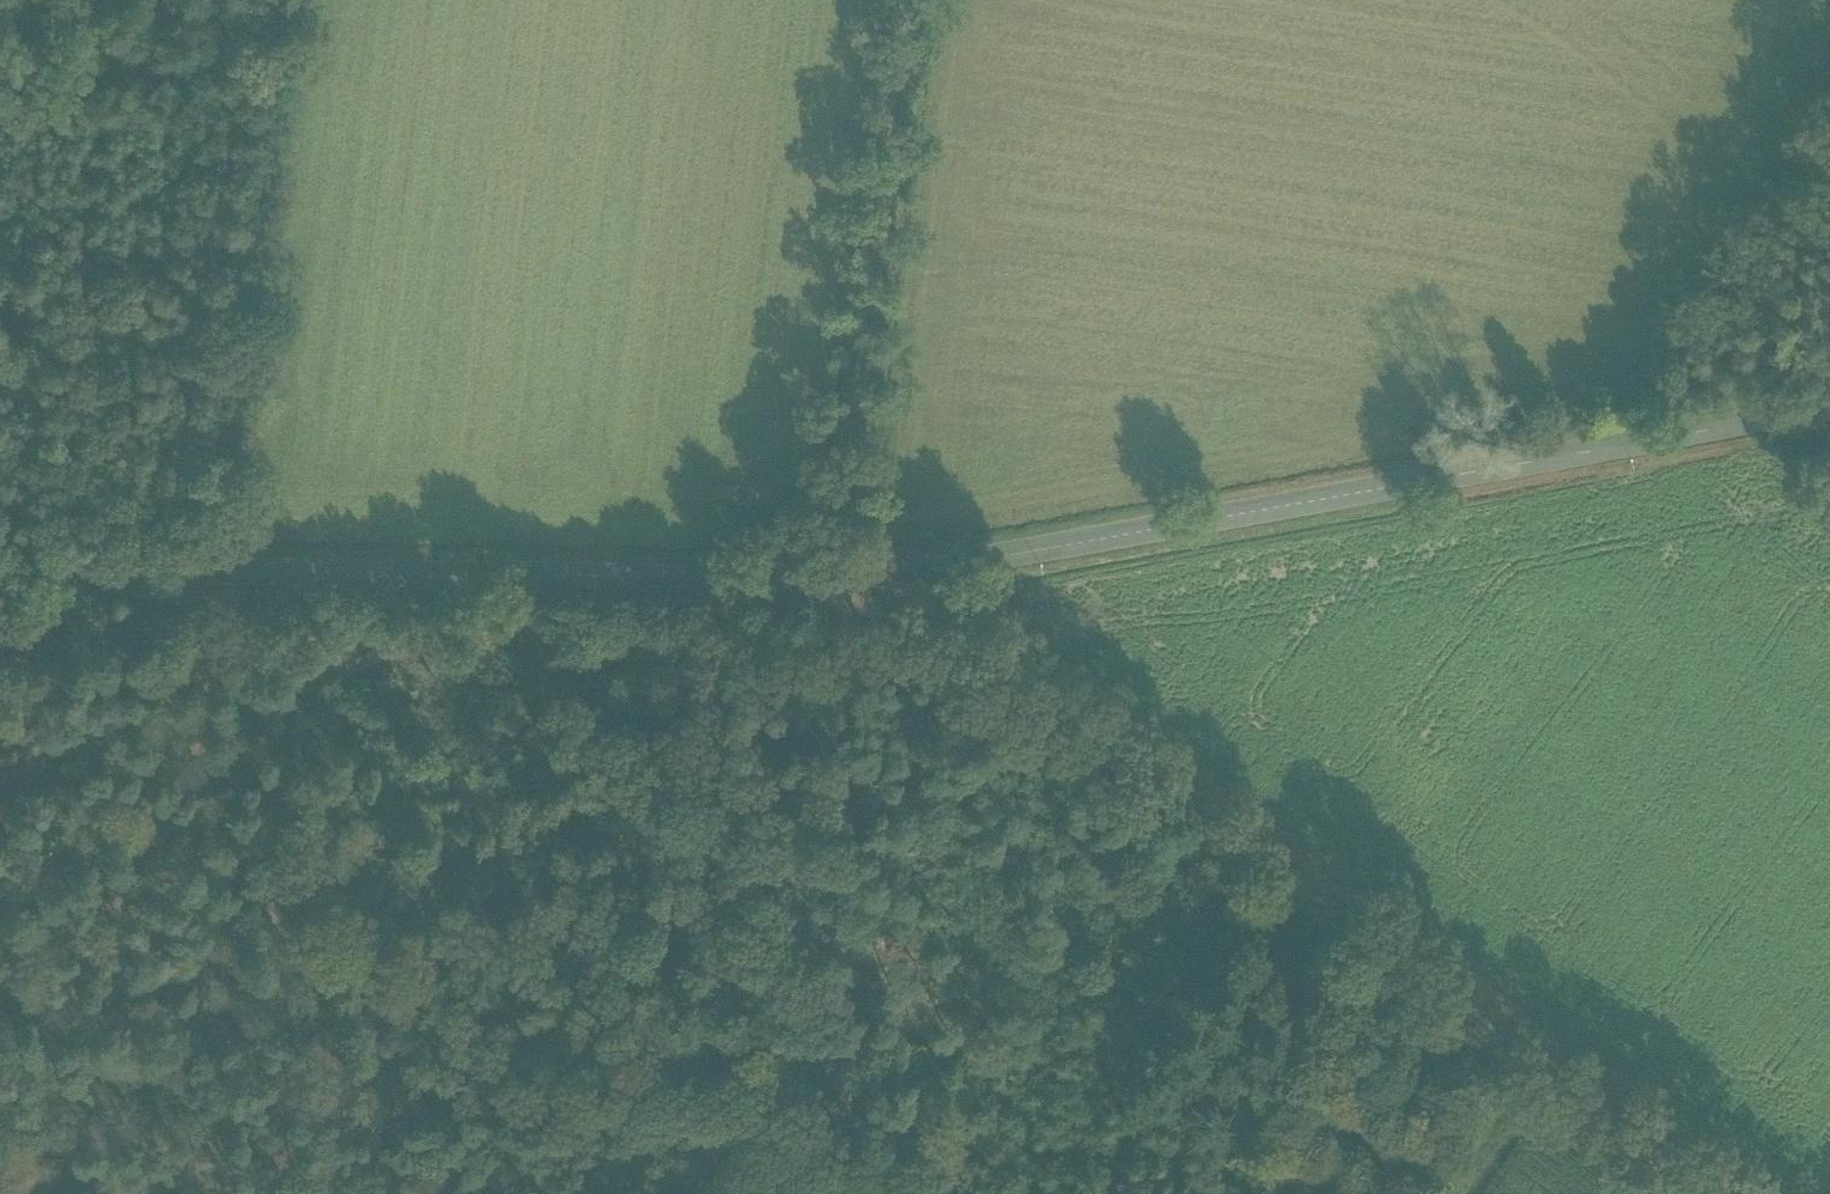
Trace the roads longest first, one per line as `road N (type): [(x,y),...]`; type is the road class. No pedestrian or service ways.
road 1 (unclassified): [(1720,1193),(926,602),(901,573)]
road 2 (tertiary): [(1829,402),(901,573)]
road 3 (tertiary): [(901,573),(0,567)]

